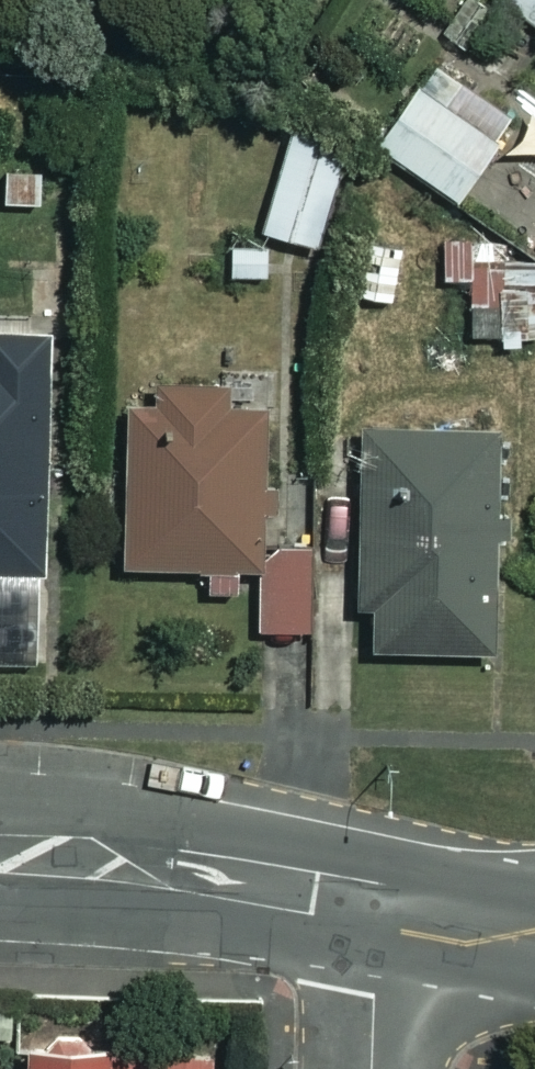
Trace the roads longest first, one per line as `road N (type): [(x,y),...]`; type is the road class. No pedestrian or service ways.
road 1 (tertiary): [(0,809),(143,824),(371,901)]
road 2 (tertiary): [(371,901),(159,909),(0,904)]
road 3 (tertiary): [(371,901),(534,938)]
road 4 (residential): [(366,1068),(371,901)]

